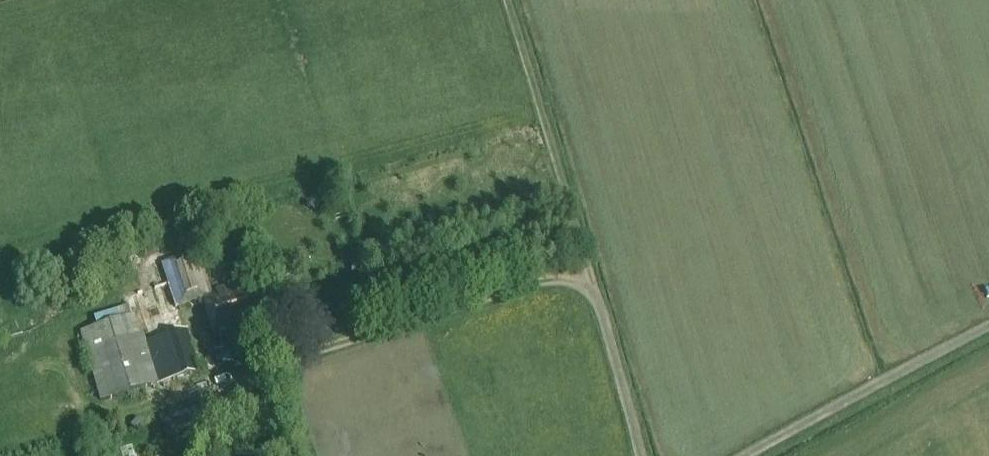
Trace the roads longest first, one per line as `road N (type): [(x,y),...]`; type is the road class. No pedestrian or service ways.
road 1 (track): [(640,455),(505,0)]
road 2 (track): [(988,331),(750,455)]
road 3 (track): [(594,294),(537,282),(372,336)]

